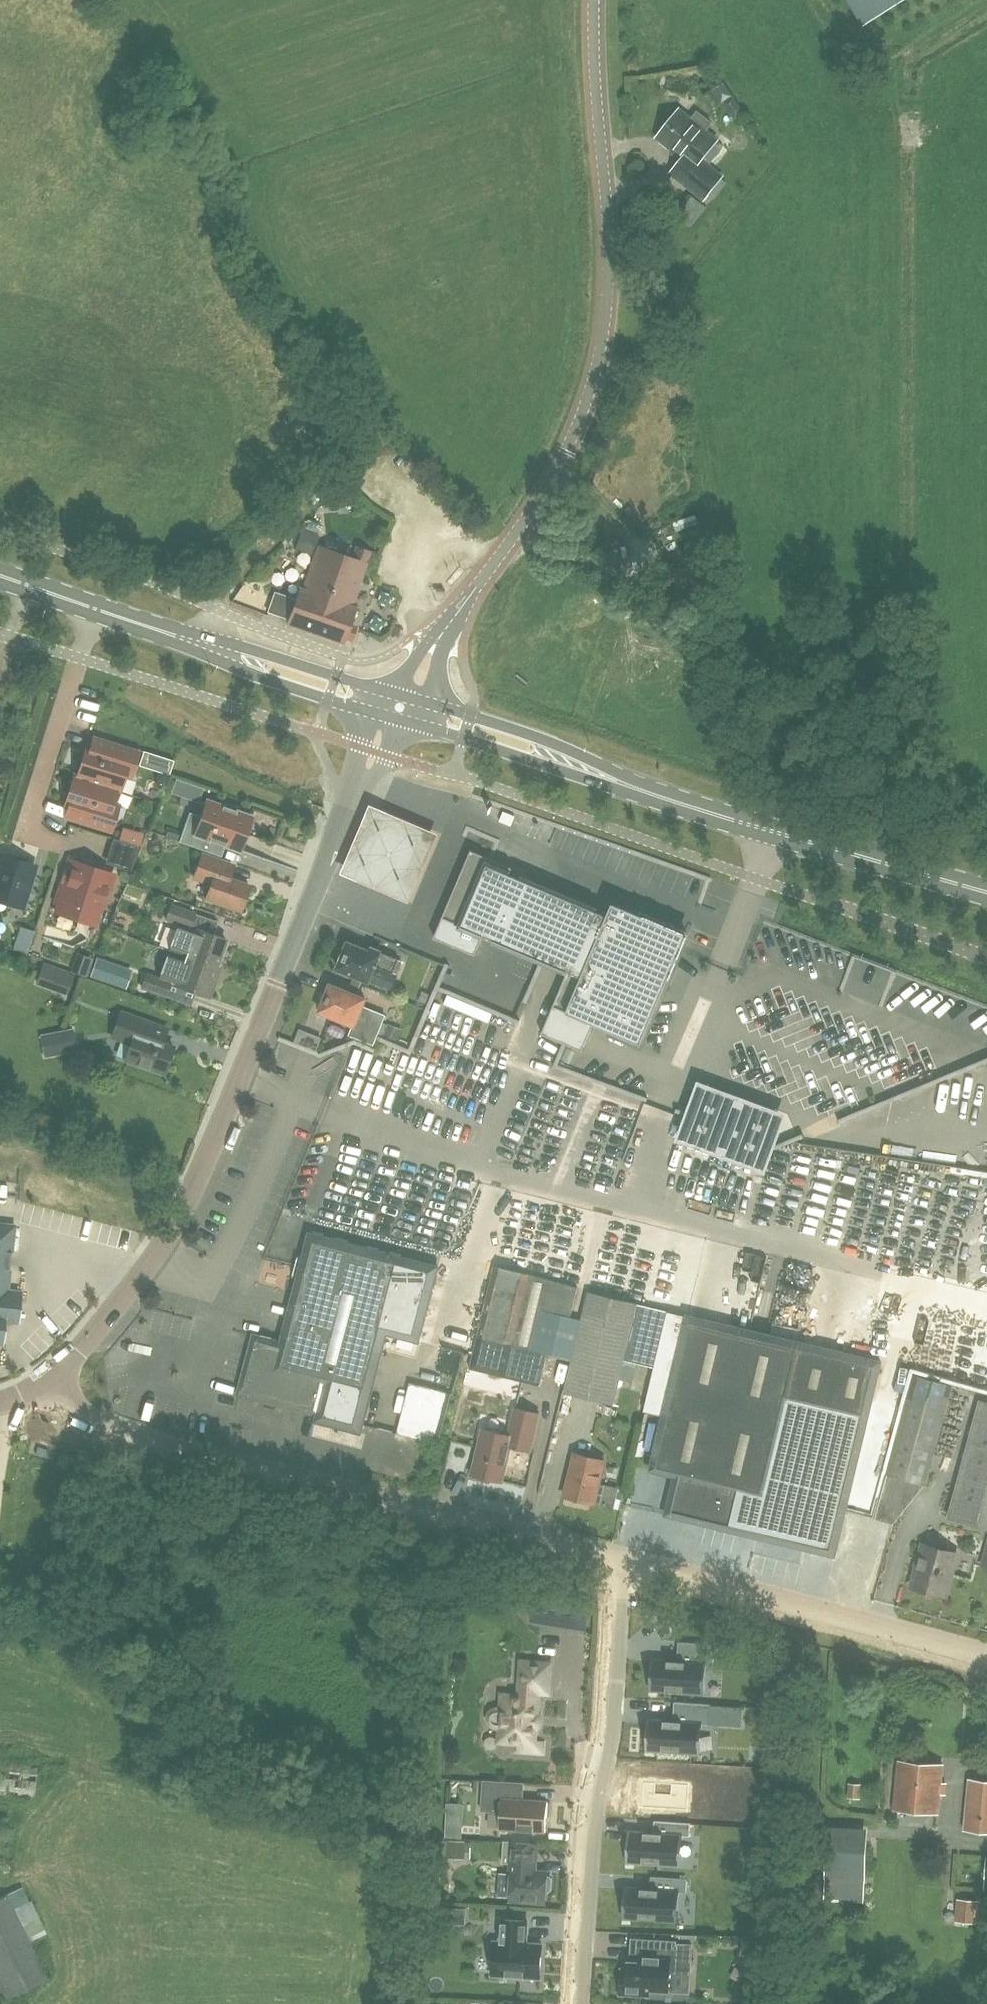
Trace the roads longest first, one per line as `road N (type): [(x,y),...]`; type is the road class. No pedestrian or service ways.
road 1 (tertiary): [(53,1388),(145,1279),(213,1144),(392,719)]
road 2 (tertiary): [(404,696),(537,506),(593,387),(606,316),(608,223),(595,0)]
road 3 (residential): [(618,1569),(149,1443),(88,1422),(53,1388)]
road 4 (residential): [(576,2003),(588,1827),(607,1747),(618,1569)]
road 5 (primary): [(986,893),(597,775)]
road 6 (residential): [(986,1669),(618,1569)]
road 7 (residential): [(96,609),(25,835),(63,848)]
road 8 (primary): [(392,719),(597,775)]
road 9 (primary): [(597,775),(539,737),(404,696)]
road 10 (primary): [(404,696),(270,655),(208,647)]
road 11 (primary): [(208,647),(264,678),(392,719)]

